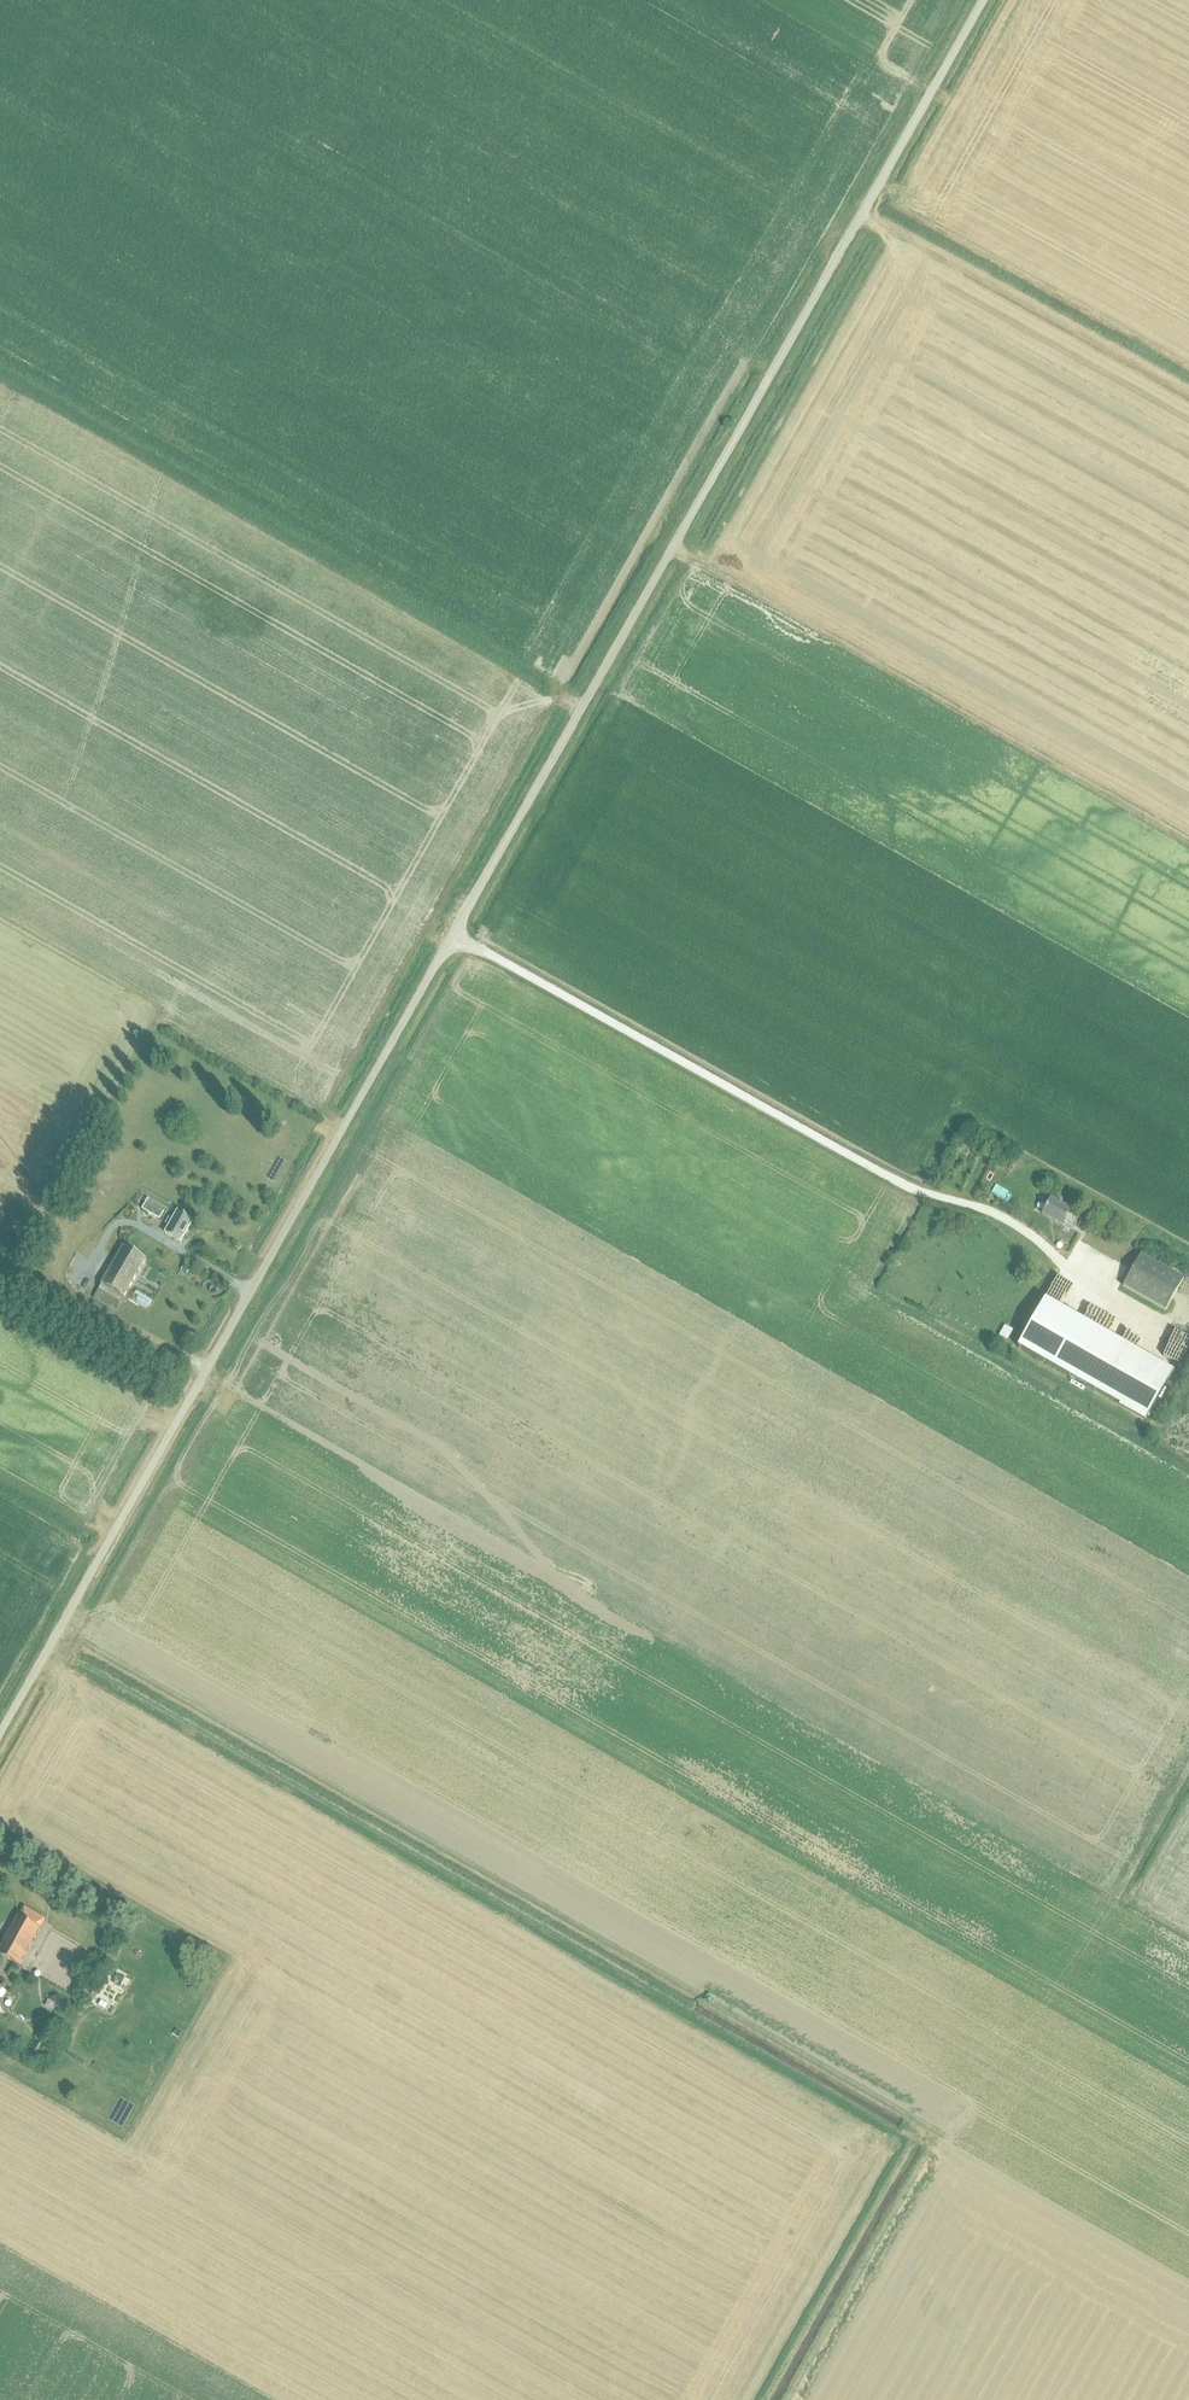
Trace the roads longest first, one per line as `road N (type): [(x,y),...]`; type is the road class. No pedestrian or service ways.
road 1 (unclassified): [(0,1738),(984,0)]

